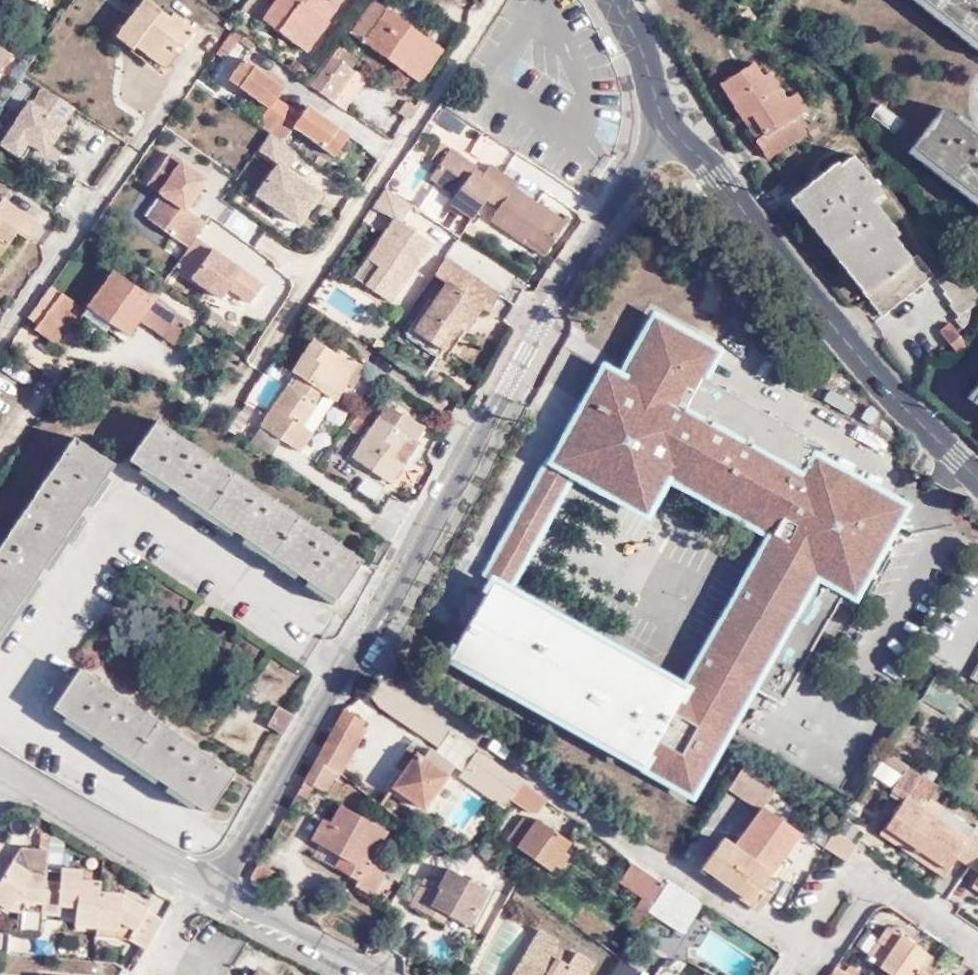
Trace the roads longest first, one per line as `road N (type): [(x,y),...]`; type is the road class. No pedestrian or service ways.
road 1 (residential): [(668,127),(221,884)]
road 2 (tertiary): [(668,127),(862,359),(977,479)]
road 3 (residential): [(221,884),(0,756)]
road 4 (residential): [(221,884),(376,974)]
road 5 (tertiary): [(615,0),(668,127)]

